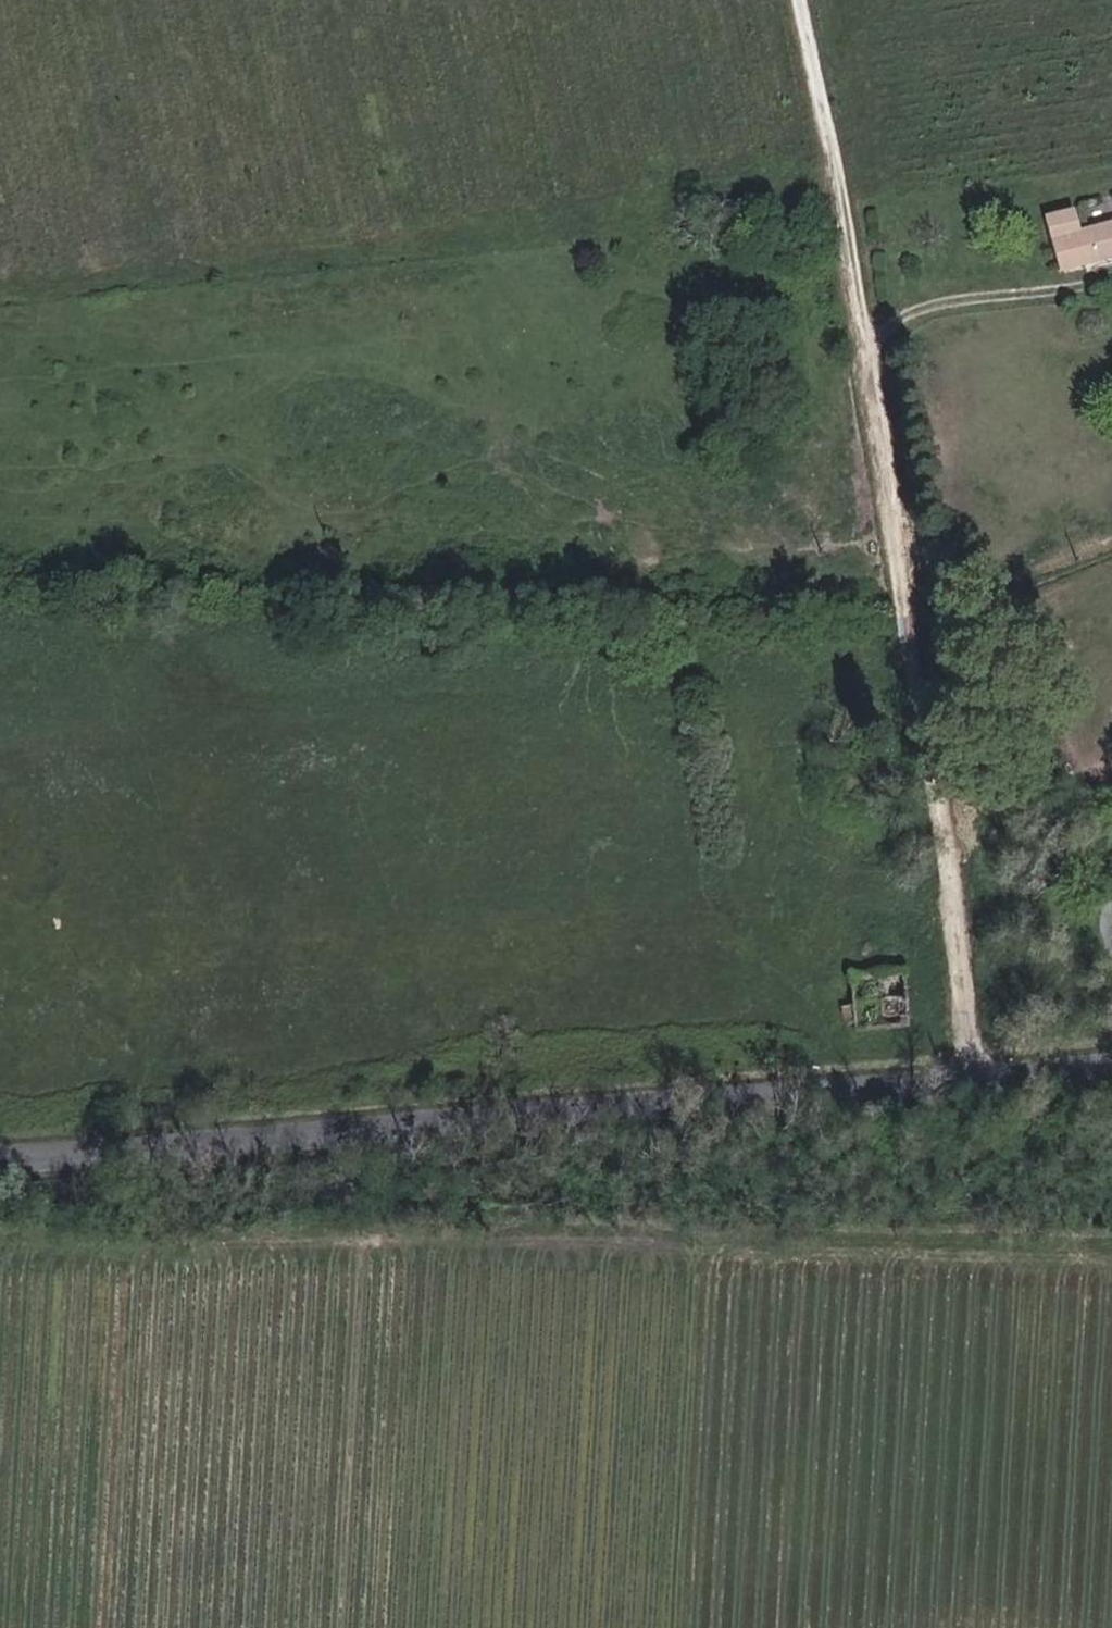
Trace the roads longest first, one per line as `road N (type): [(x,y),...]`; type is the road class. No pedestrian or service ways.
road 1 (tertiary): [(0,1147),(1111,1061)]
road 2 (track): [(988,1072),(828,130),(797,0)]

